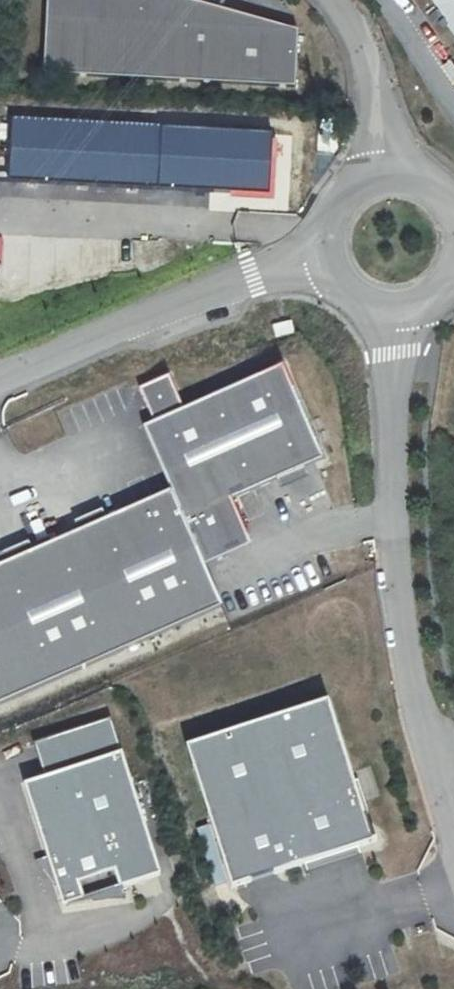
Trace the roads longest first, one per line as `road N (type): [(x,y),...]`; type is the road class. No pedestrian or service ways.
road 1 (residential): [(453,838),(404,644),(387,311)]
road 2 (residential): [(329,258),(254,277),(0,383)]
road 3 (residential): [(388,177),(362,53),(332,0)]

